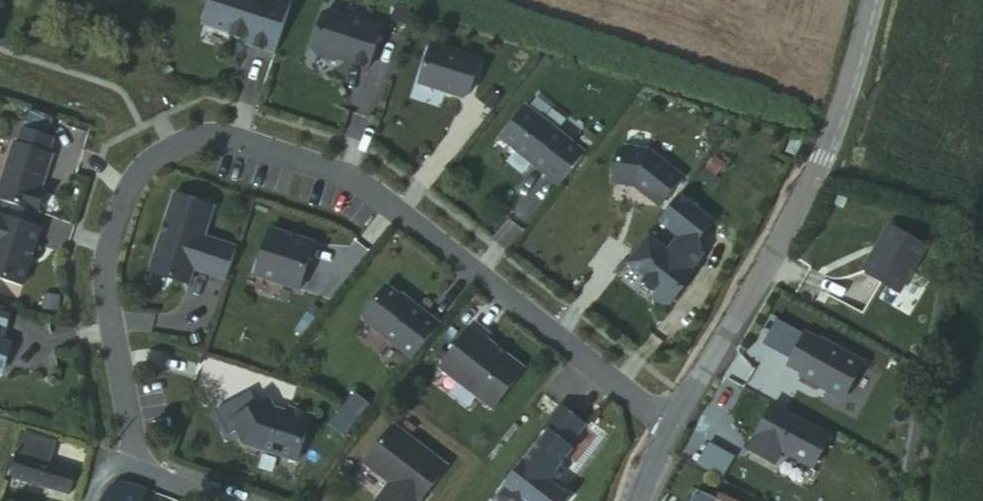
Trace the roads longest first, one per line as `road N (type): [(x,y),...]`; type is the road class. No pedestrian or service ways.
road 1 (residential): [(132,468),(103,273),(112,221),(143,166),(206,136),(318,157),(665,411)]
road 2 (unclassified): [(665,411),(807,189),(858,67),(876,0)]

